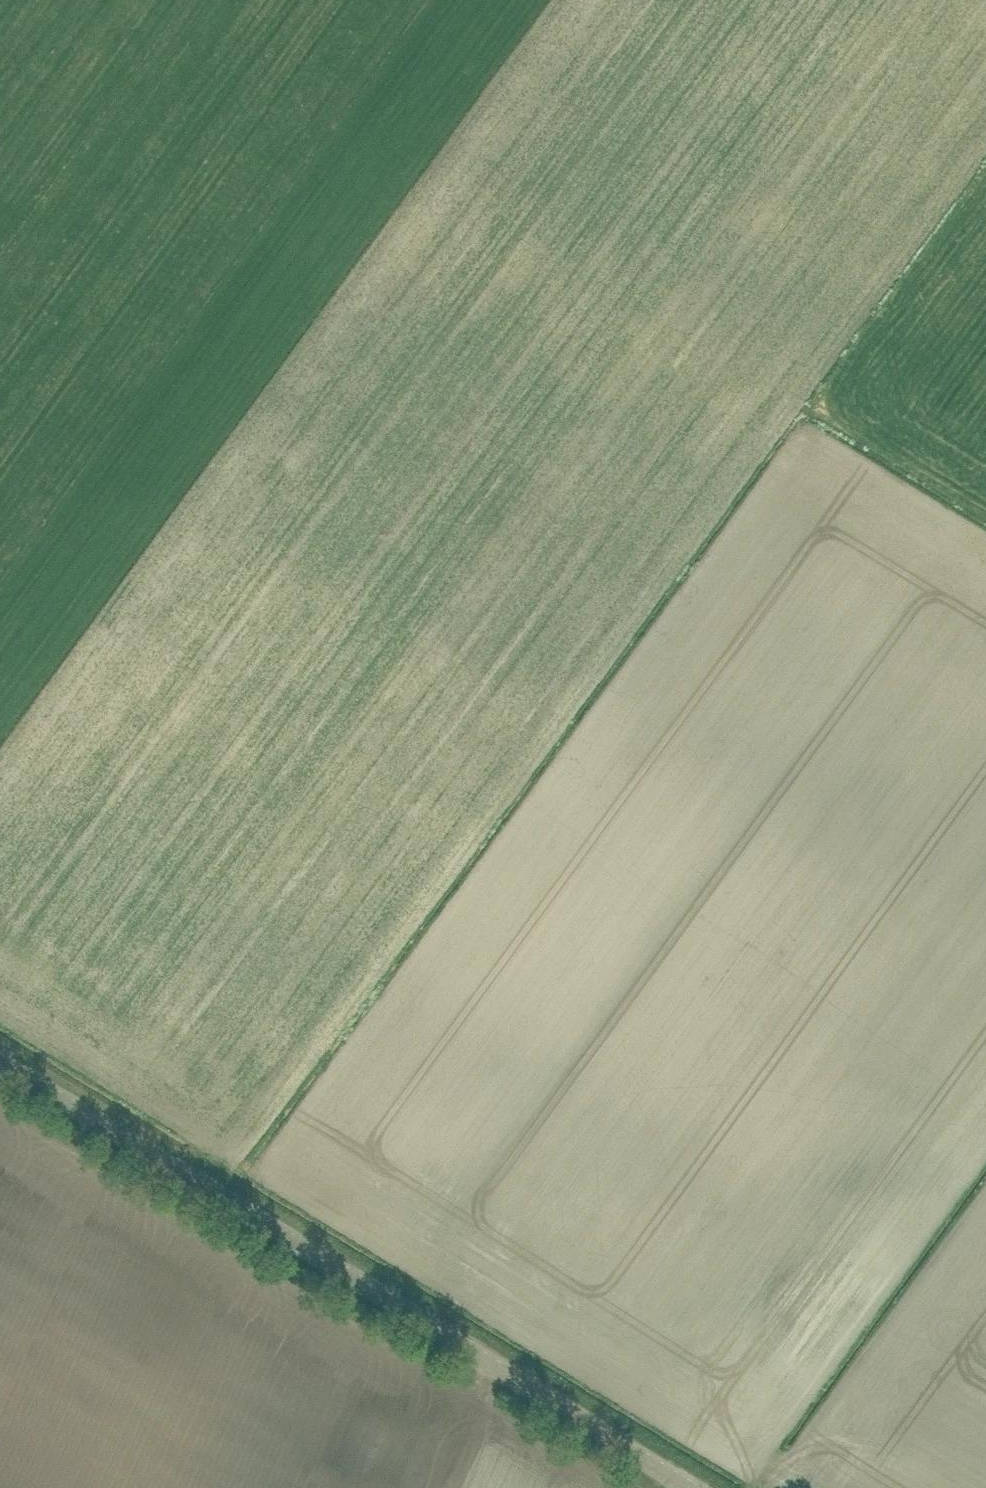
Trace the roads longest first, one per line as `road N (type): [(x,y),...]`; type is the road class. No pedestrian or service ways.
road 1 (unclassified): [(691,1487),(0,1064)]

